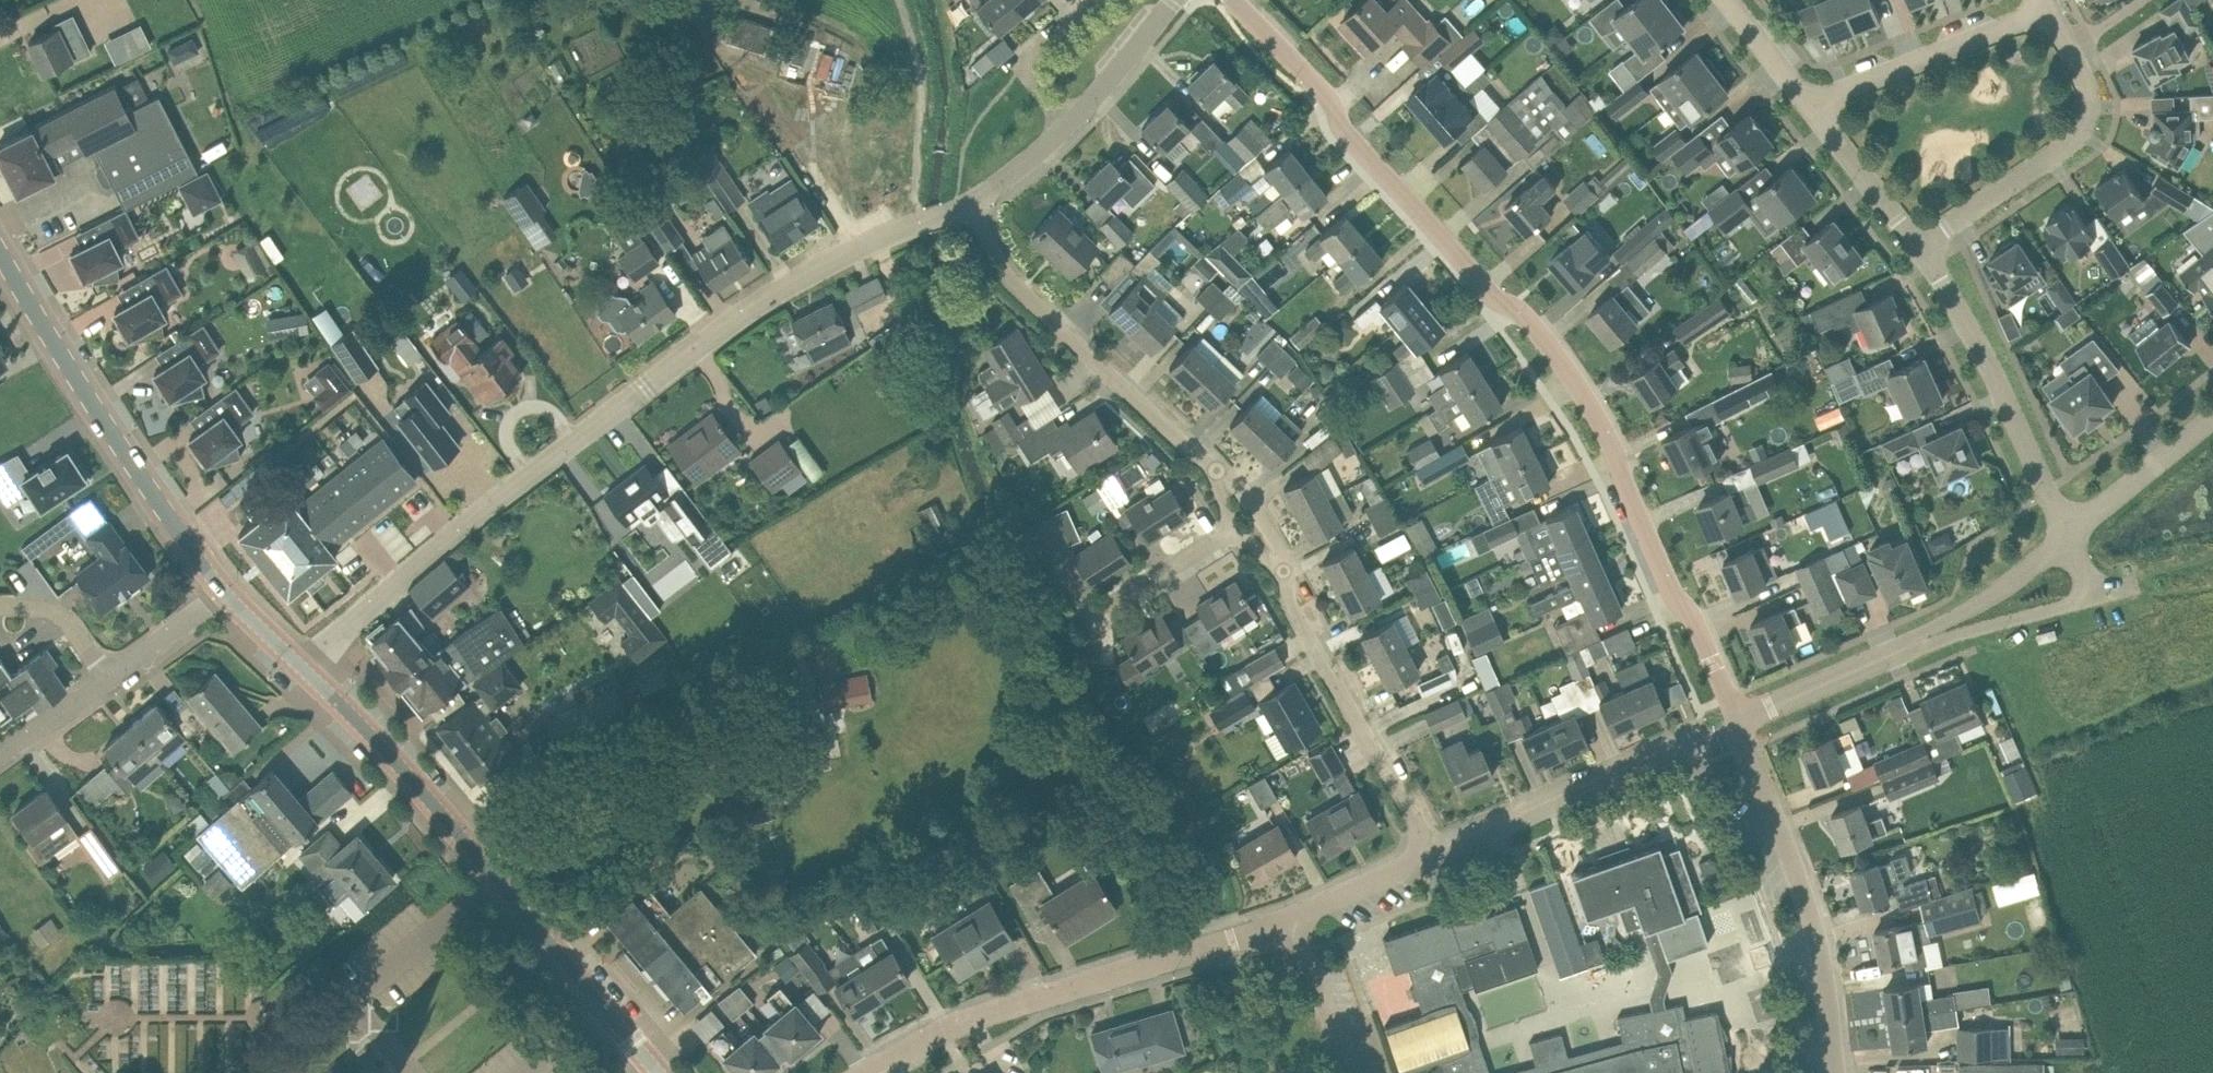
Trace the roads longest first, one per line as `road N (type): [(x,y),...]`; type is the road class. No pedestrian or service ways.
road 1 (residential): [(1738,720),(1590,402),(1528,318),(1491,291),(1345,133),(1321,88),(1237,0)]
road 2 (unclassified): [(302,667),(750,304),(975,203)]
road 3 (secondary): [(655,1070),(491,875),(302,667)]
road 4 (residential): [(859,1072),(1012,1003),(1304,922)]
road 5 (secondary): [(226,586),(89,398),(0,255)]
road 6 (residential): [(1846,1072),(1834,964),(1738,720)]
road 7 (residential): [(1422,853),(1738,720)]
road 8 (residential): [(1923,248),(2082,131),(2090,111),(2084,87),(2045,13)]
road 9 (residential): [(2070,533),(1956,294),(1923,248)]
road 10 (residential): [(1180,436),(1027,297),(1002,266),(975,203)]
road 11 (residential): [(1422,853),(1423,835),(1287,579)]
road 12 (residential): [(1807,106),(2045,13)]
road 13 (residential): [(1882,657),(1964,614),(2070,533)]
road 14 (residential): [(1882,657),(2092,599)]
road 15 (residential): [(1076,643),(1231,523)]
road 16 (residential): [(1287,579),(1250,492),(1180,436)]
road 17 (residential): [(1923,248),(1807,106)]
road 18 (residential): [(2070,533),(2212,422)]
road 19 (unclassified): [(1069,130),(1184,0)]
road 20 (residential): [(1069,130),(1026,60),(1089,0)]
road 21 (residential): [(1304,922),(1351,1072)]
road 22 (residential): [(1738,720),(1882,657)]
road 23 (residential): [(103,676),(226,586)]
road 24 (residential): [(1304,922),(1316,904),(1409,868),(1422,853)]
road 25 (residential): [(103,676),(65,614),(0,607)]
road 26 (residential): [(1807,106),(1725,0)]
road 27 (residential): [(0,750),(103,676)]

